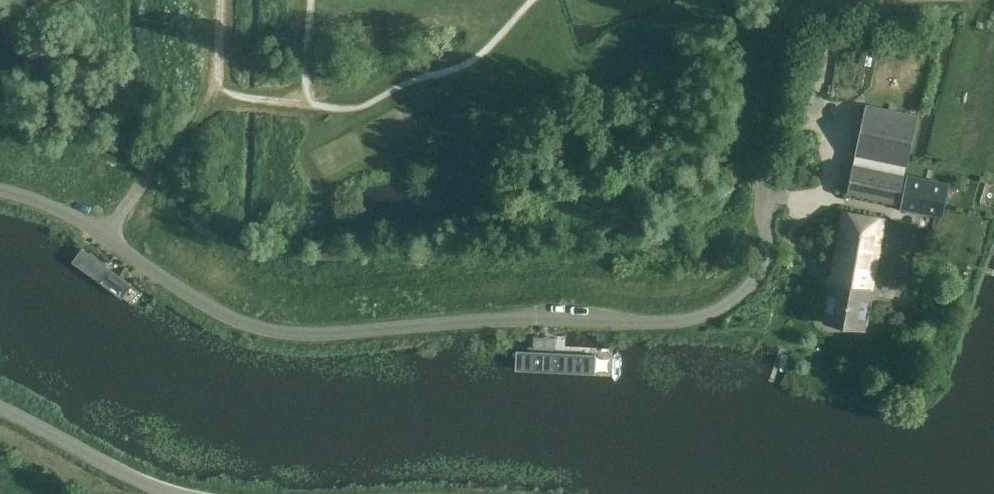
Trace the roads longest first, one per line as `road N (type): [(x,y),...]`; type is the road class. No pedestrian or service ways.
road 1 (unclassified): [(768,159),(765,259),(757,278),(717,310),(646,323),(487,320),(304,334),(256,327),(190,295),(67,215),(0,190)]
road 2 (unclassified): [(173,493),(0,408)]

